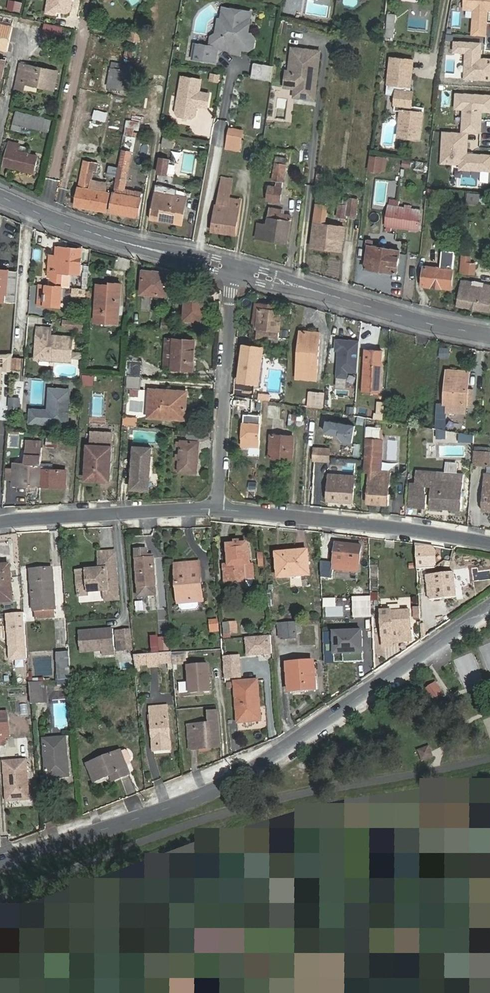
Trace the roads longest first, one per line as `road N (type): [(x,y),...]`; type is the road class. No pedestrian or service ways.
road 1 (tertiary): [(489,604),(247,774),(0,865)]
road 2 (residential): [(489,542),(216,511)]
road 3 (tertiary): [(489,333),(238,268)]
road 4 (tertiary): [(238,268),(136,245),(0,196)]
road 5 (residential): [(238,268),(216,511)]
road 6 (residential): [(216,511),(0,523)]

